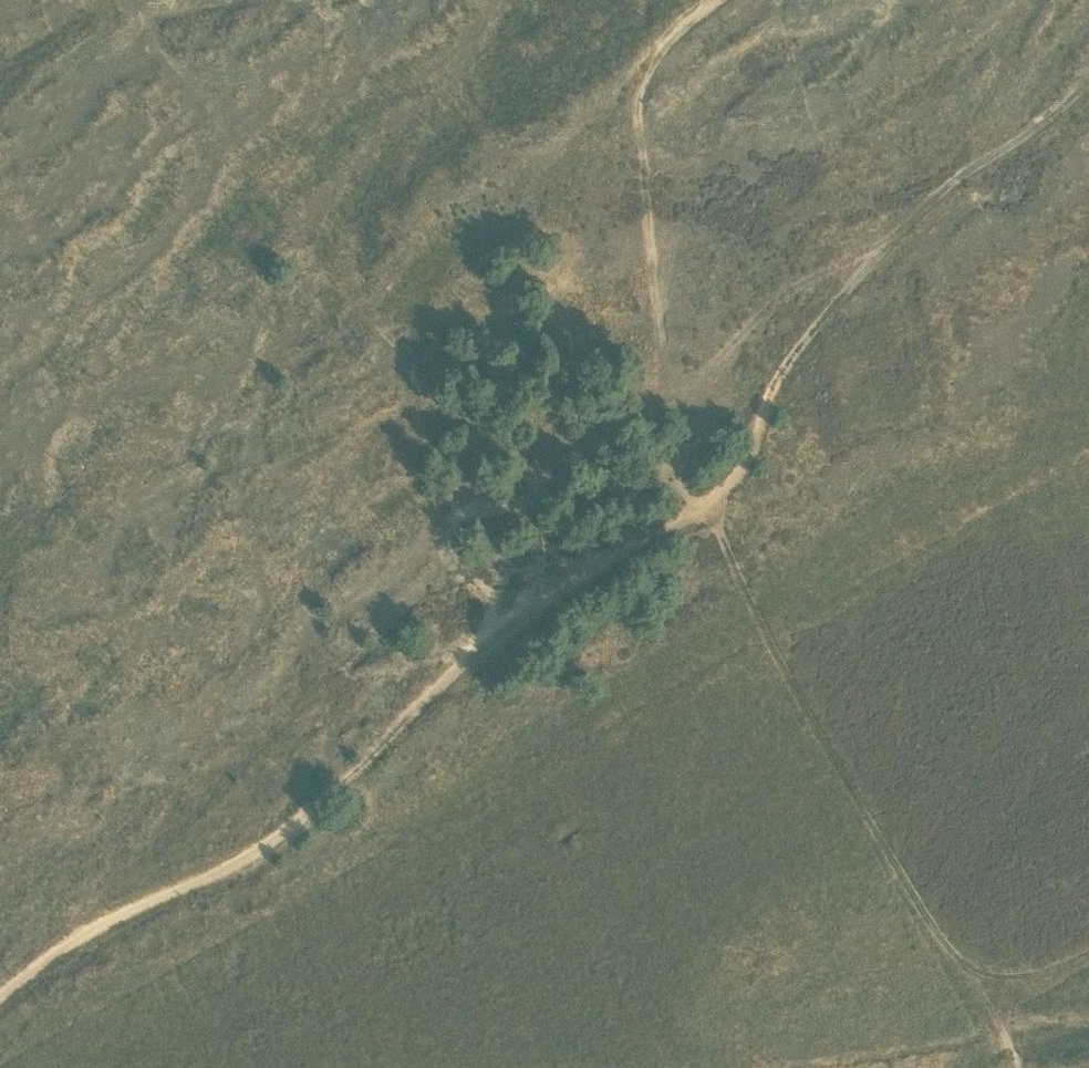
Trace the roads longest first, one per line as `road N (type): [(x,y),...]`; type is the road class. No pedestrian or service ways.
road 1 (track): [(0,996),(108,918),(206,874),(331,789),(414,711),(575,585),(695,511),(738,474),(749,448)]
road 2 (track): [(695,511),(945,952),(984,973),(1028,979),(1088,950)]
road 3 (track): [(1088,90),(937,193),(796,361),(749,448)]

